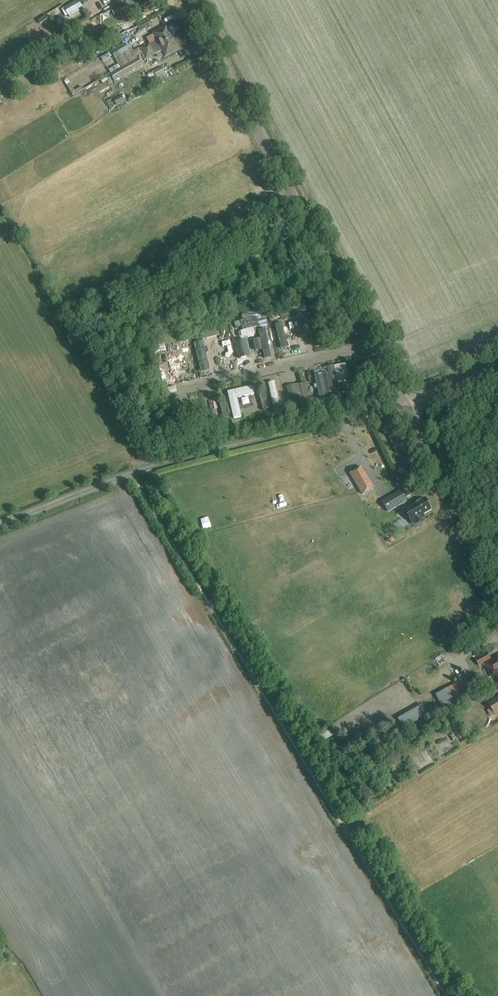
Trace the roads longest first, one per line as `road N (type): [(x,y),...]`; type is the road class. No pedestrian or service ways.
road 1 (track): [(0,525),(156,465),(404,403)]
road 2 (tertiary): [(371,345),(184,0)]
road 3 (unclassified): [(175,409),(186,388),(371,345)]
road 4 (tertiary): [(497,566),(404,403)]

